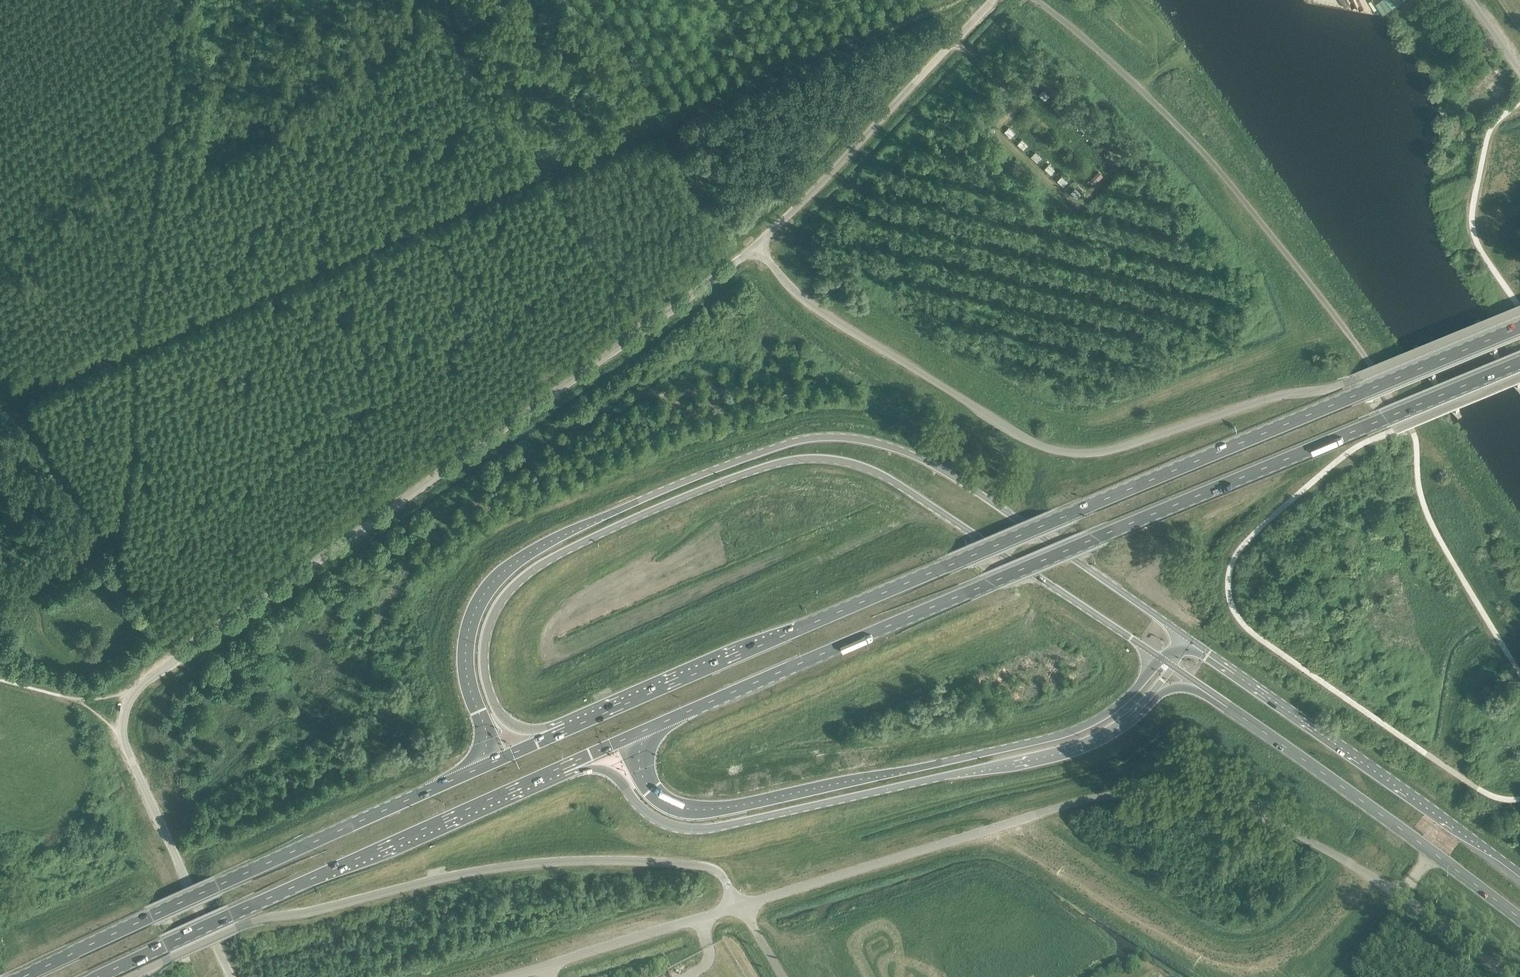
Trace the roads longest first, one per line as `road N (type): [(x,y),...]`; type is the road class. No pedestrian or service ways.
road 1 (unclassified): [(231,976),(129,754),(123,724),(134,695),(755,247)]
road 2 (track): [(0,395),(929,0)]
road 3 (trunk): [(1519,328),(591,720)]
road 4 (trunk): [(1184,638),(934,465),(863,440),(806,440),(632,503),(532,553),(502,578),(483,604),(470,645),(472,682),(492,736),(481,768)]
road 5 (trunk): [(591,720),(534,730),(500,712),(484,657),(503,599),(539,566),(613,528),(801,460),(885,476),(1160,659)]
road 6 (trunk): [(639,736),(1519,364)]
road 7 (unclassified): [(1511,976),(1389,887),(1299,836),(1242,809),(1162,794),(1074,803),(734,908)]
road 8 (unclassified): [(1357,379),(1239,409),(1119,455),(1055,457),(836,328),(796,299),(755,247)]
road 9 (trunk): [(552,775),(604,772),(657,820),(715,828),(1072,749),(1127,721),(1153,694)]
road 10 (unclassified): [(132,976),(257,921),(534,864),(709,868),(724,879),(734,908)]
road 11 (trunk): [(1160,659),(1113,709),(1072,731),(720,812),(688,813),(654,798),(632,763),(639,736)]
road 12 (trunk): [(481,768),(23,976)]
road 13 (trunk): [(102,976),(552,775)]
road 14 (trunk): [(1519,874),(1184,638)]
road 15 (trunk): [(1208,692),(1519,918)]
road 16 (unclassified): [(755,247),(993,0)]
road 17 (unclassified): [(734,908),(506,976)]
road 18 (unclassified): [(1357,379),(1519,312)]
road 19 (trunk): [(591,720),(481,768)]

